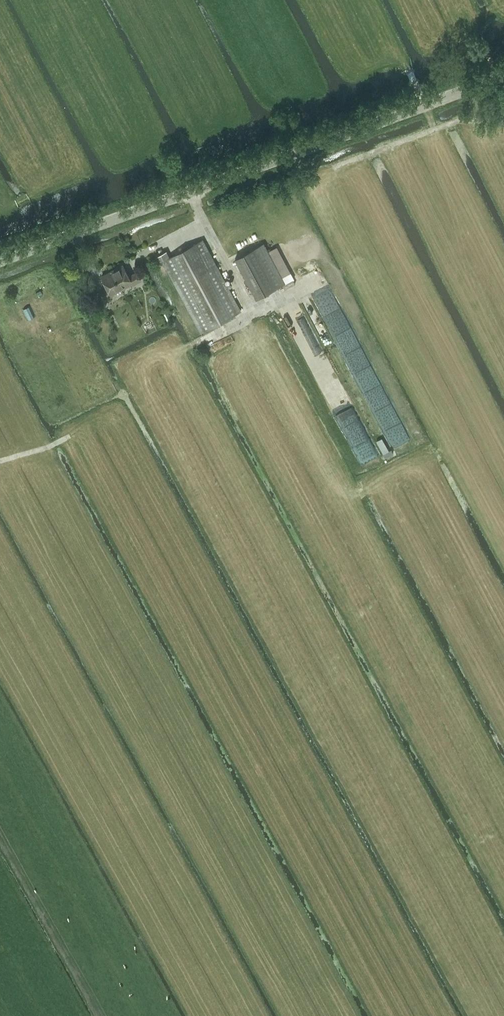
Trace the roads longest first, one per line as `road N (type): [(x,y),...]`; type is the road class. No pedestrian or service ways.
road 1 (unclassified): [(0,262),(503,76)]

